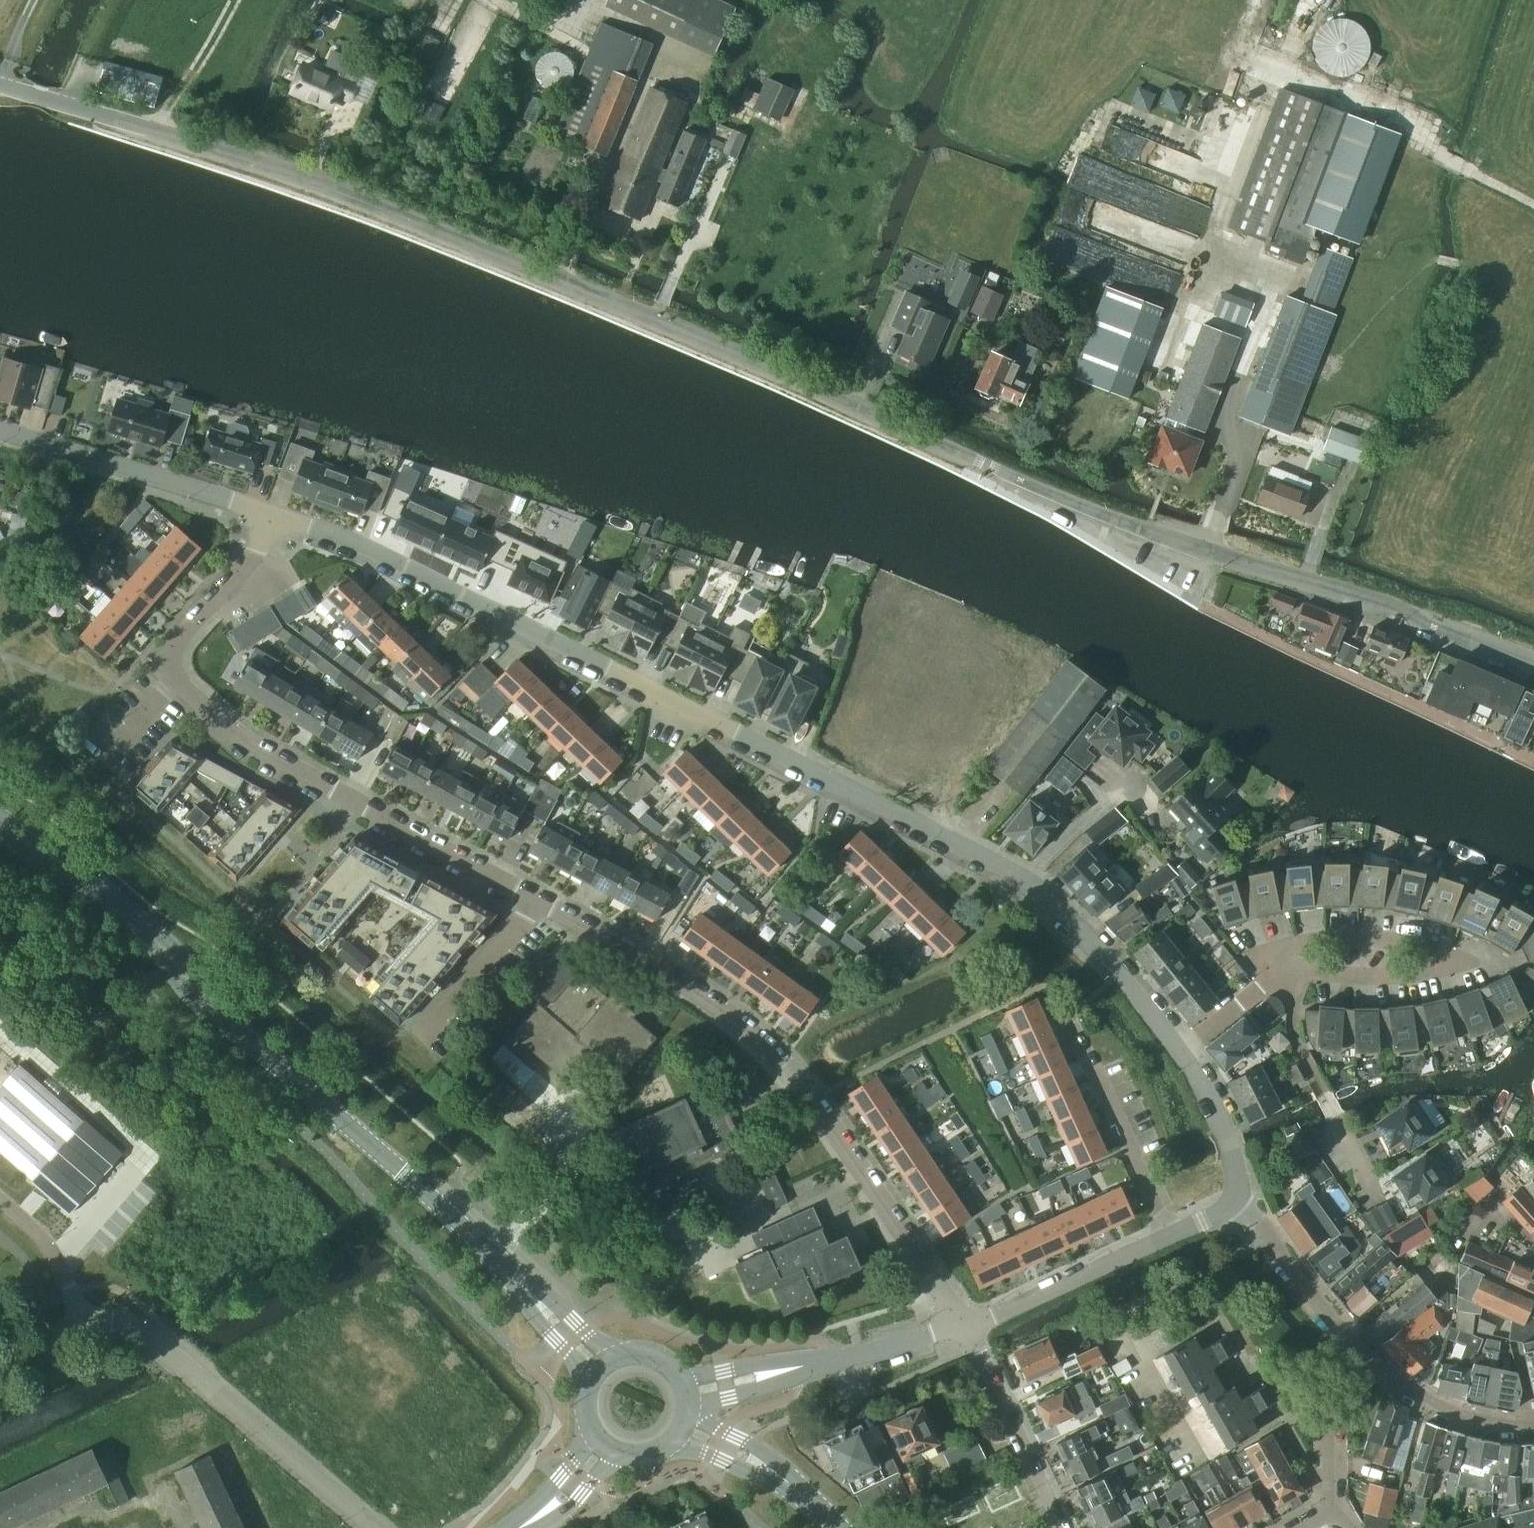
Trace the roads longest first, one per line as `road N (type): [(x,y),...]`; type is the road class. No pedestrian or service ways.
road 1 (tertiary): [(1533,665),(1404,614),(1146,532),(308,179),(0,85)]
road 2 (tertiary): [(1181,1046),(1116,969),(1009,868),(375,552),(268,518)]
road 3 (track): [(1214,554),(1239,448),(1225,421),(1277,278),(1208,256),(1260,105),(1242,46),(1259,0)]
road 4 (residential): [(964,1325),(773,1058),(675,976),(536,899)]
road 5 (residential): [(536,899),(247,745),(175,678)]
road 6 (residential): [(1278,973),(1406,977),(1456,960),(1365,937),(1293,951)]
road 7 (secondary): [(494,1257),(246,1043)]
road 8 (tertiary): [(268,518),(0,430)]
road 9 (residential): [(1278,973),(1291,991),(1301,1048),(1370,1194)]
road 10 (residential): [(1170,1235),(1069,1016)]
road 11 (tertiary): [(964,1325),(1170,1235)]
road 12 (residential): [(1060,1527),(964,1325)]
road 13 (tertiary): [(1369,1364),(1268,1233),(1232,1207)]
road 14 (residential): [(175,678),(161,664),(256,553),(268,518)]
road 15 (tertiary): [(1533,1425),(1469,1417),(1369,1364)]
road 16 (residential): [(536,899),(427,1039)]
road 17 (tertiary): [(1232,1207),(1238,1175),(1227,1137),(1199,1068),(1181,1046)]
road 18 (tertiary): [(850,1358),(682,1382)]
road 19 (tertiary): [(688,1408),(850,1358)]
road 20 (residential): [(1329,1515),(1329,1413),(1369,1364)]
road 21 (secondary): [(618,1357),(494,1257)]
road 22 (secondary): [(141,928),(188,1003),(246,1043)]
road 23 (secondary): [(246,1043),(194,967),(141,928)]
road 24 (secondary): [(494,1257),(589,1383)]
road 25 (secondary): [(668,1446),(710,1454),(811,1503)]
road 26 (secondary): [(811,1503),(786,1471),(686,1416)]
road 27 (track): [(158,131),(235,0)]
road 28 (secondary): [(103,895),(53,844),(0,816)]
road 29 (residential): [(591,1429),(570,1467),(508,1527)]
road 30 (secondary): [(0,823),(37,866),(103,895)]
road 31 (residential): [(1278,973),(1181,1046)]

